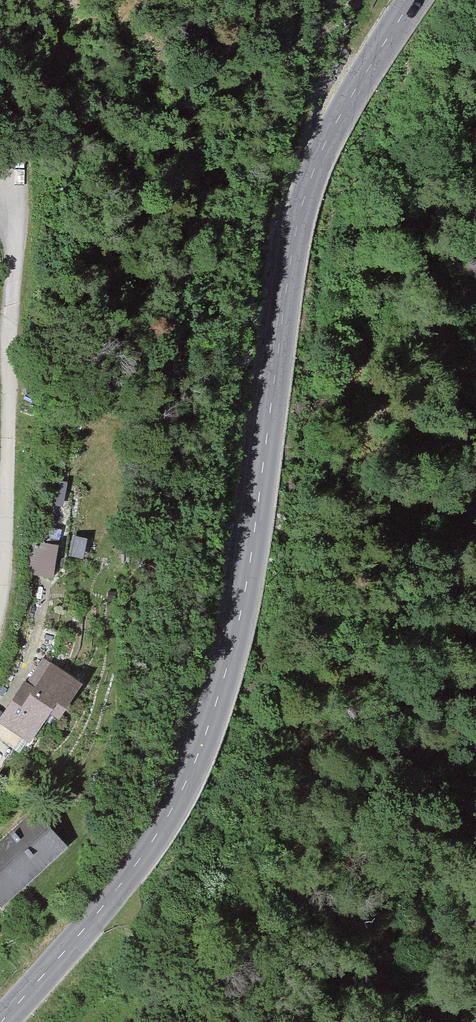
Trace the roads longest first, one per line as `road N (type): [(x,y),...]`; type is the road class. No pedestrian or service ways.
road 1 (tertiary): [(416,0),(312,178),(291,265),(241,617),(205,738),(156,838),(2,1021)]
road 2 (residential): [(0,607),(22,170)]

